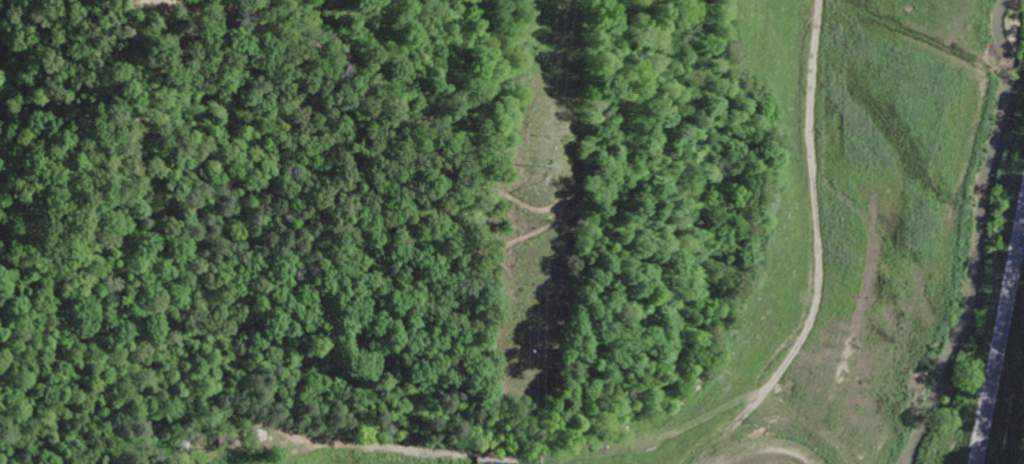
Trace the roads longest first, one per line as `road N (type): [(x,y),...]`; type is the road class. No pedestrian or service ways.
road 1 (primary): [(976,463),(1023,218)]

